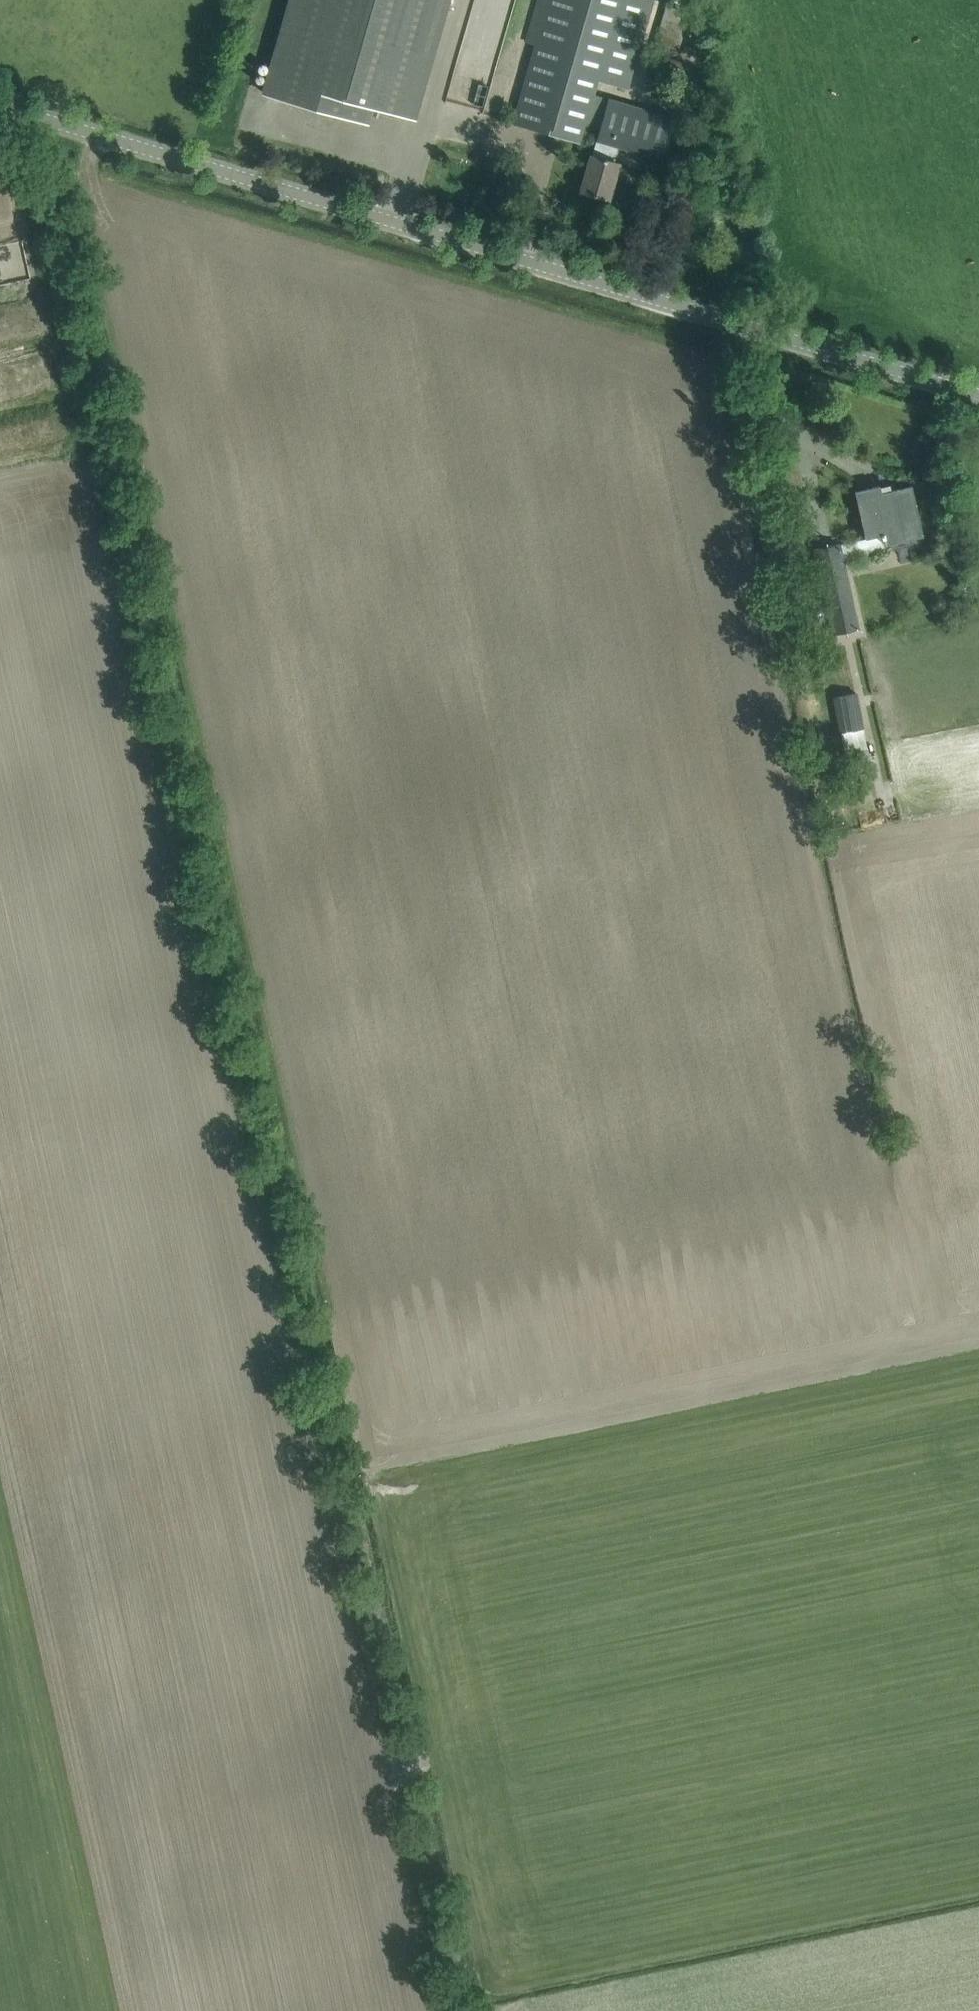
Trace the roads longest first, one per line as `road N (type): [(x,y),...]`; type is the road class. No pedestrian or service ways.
road 1 (tertiary): [(978,394),(0,106)]

